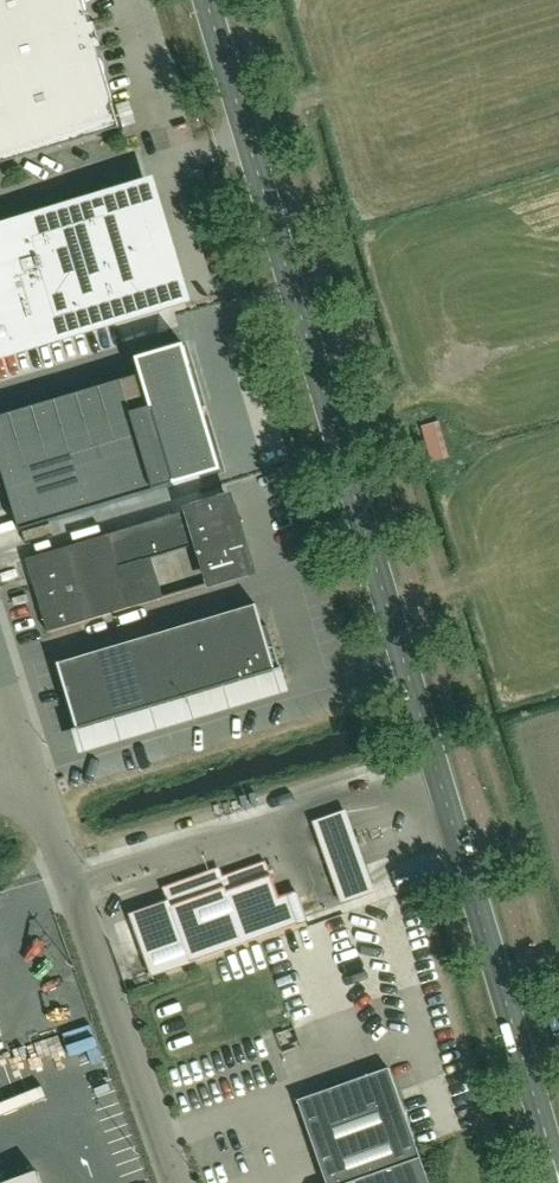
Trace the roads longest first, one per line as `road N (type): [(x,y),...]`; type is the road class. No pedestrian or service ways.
road 1 (secondary): [(558,1178),(206,0)]
road 2 (unclassified): [(178,1182),(33,772)]

